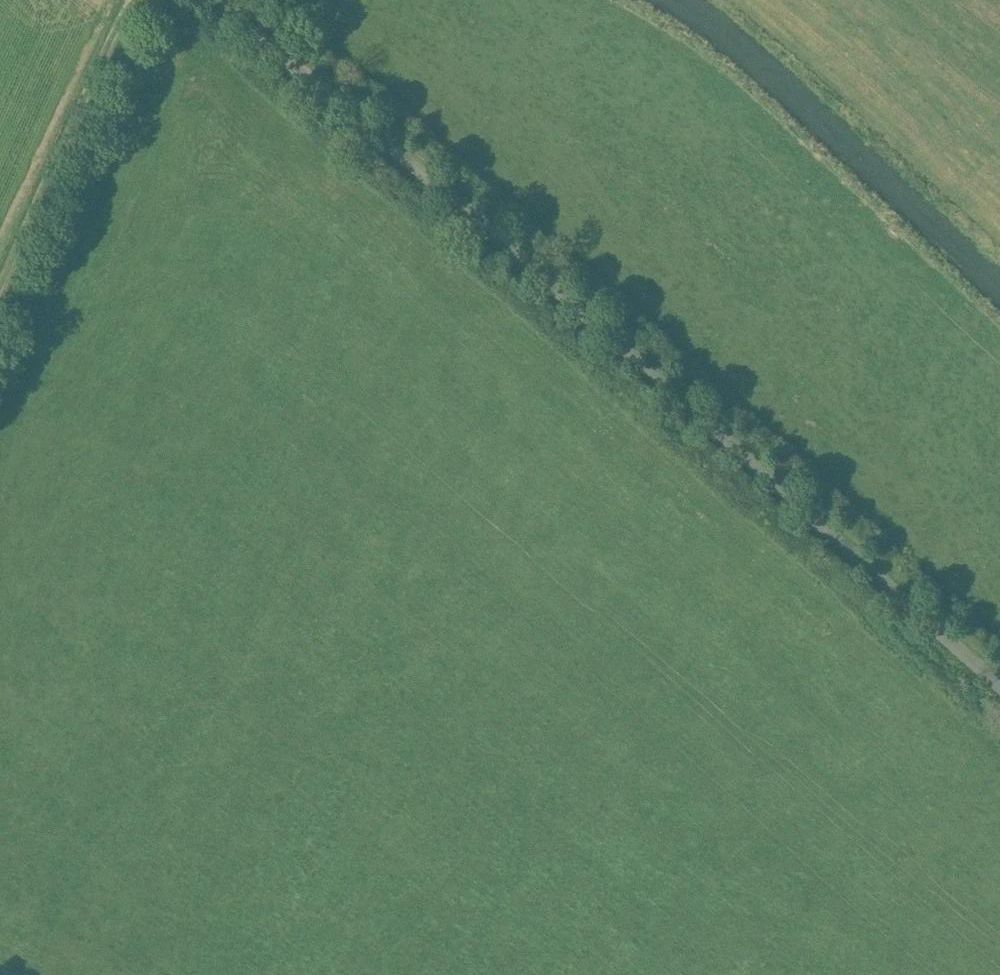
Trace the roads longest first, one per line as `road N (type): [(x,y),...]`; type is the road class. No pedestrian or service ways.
road 1 (unclassified): [(999,686),(217,0)]

